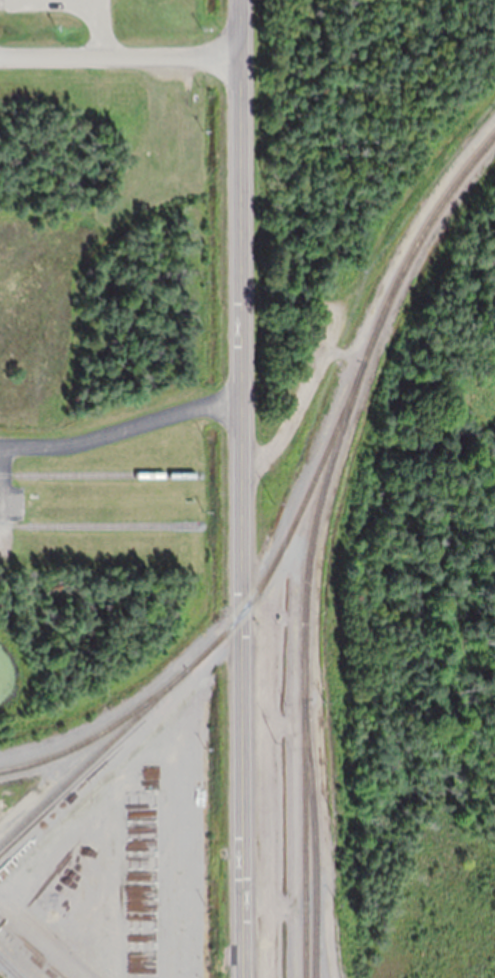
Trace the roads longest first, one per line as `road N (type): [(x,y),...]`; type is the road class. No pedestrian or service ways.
road 1 (tertiary): [(240,615),(240,0)]
road 2 (tertiary): [(241,977),(240,615)]
road 3 (residential): [(0,54),(241,55)]

